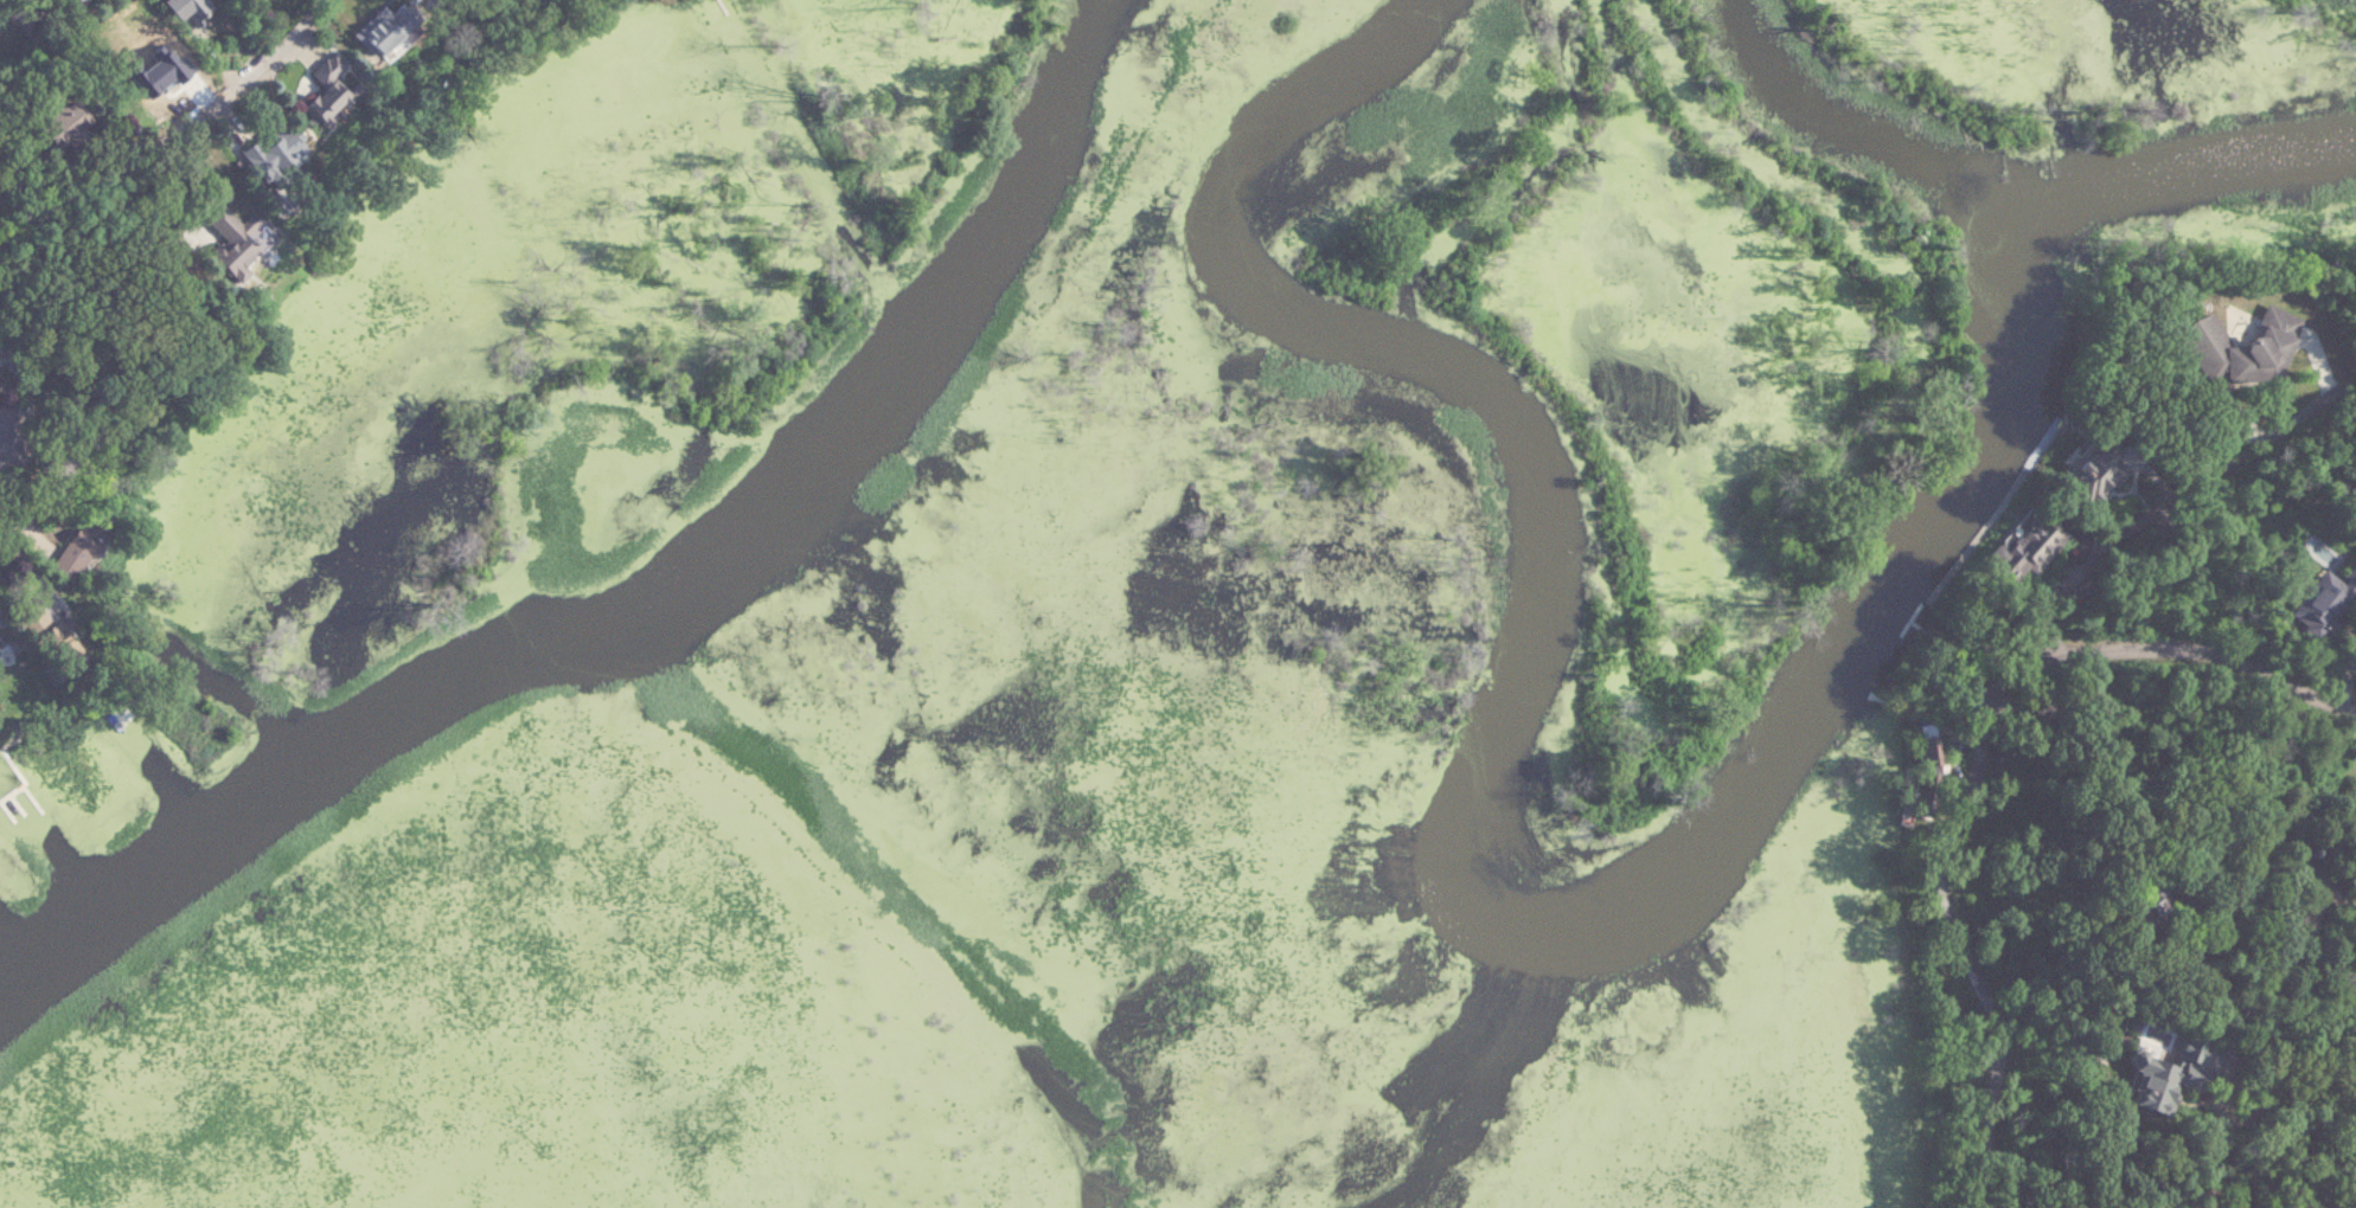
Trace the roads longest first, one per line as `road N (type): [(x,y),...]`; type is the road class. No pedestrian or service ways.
road 1 (residential): [(1996,997),(1952,906),(1955,838),(1985,762),(1990,703),(2019,677),(2178,648),(2239,657),(2355,717)]
road 2 (residential): [(0,256),(346,0)]
road 3 (residential): [(1994,1207),(1996,997)]
road 4 (residential): [(83,470),(0,340)]

